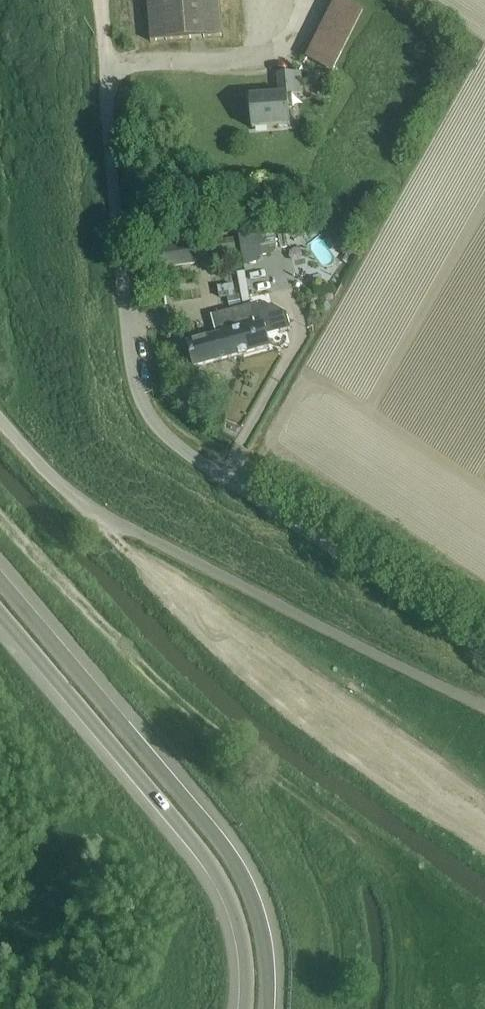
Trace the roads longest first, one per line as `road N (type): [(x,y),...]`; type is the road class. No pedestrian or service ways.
road 1 (unclassified): [(484,650),(157,428),(139,398),(130,359),(105,65)]
road 2 (motorway): [(267,1008),(257,918),(234,866),(203,818),(0,578)]
road 3 (motorway): [(0,613),(185,832),(226,924),(240,1008)]

